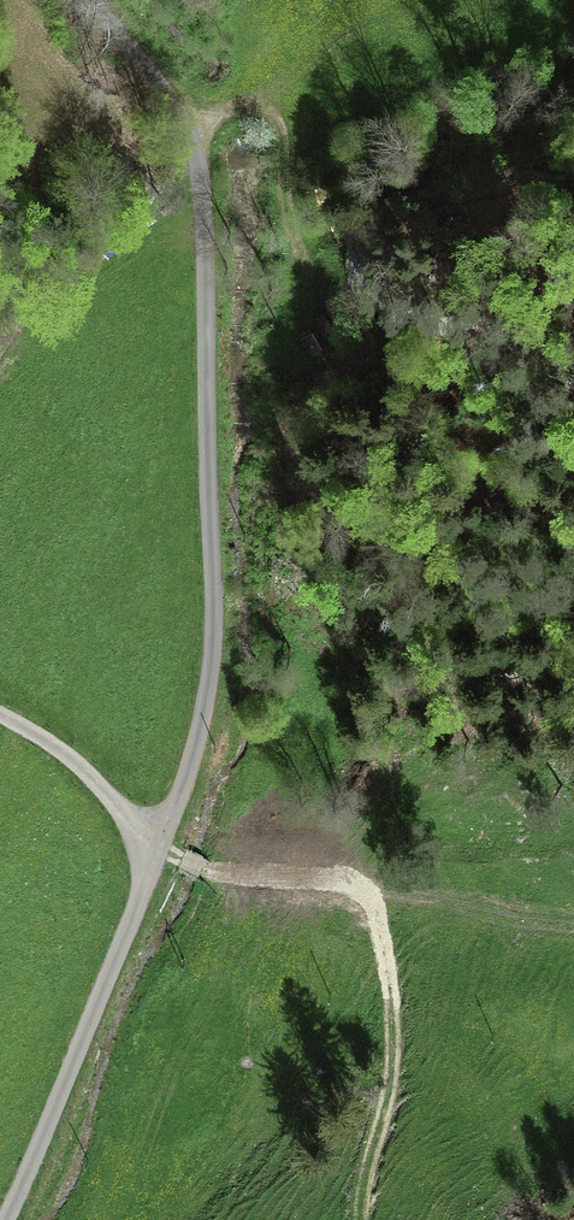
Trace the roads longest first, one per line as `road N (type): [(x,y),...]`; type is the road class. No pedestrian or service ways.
road 1 (unclassified): [(6,1219),(180,794),(213,656),(200,175),(183,123),(94,0)]
road 2 (track): [(360,1219),(392,1067),(388,974),(372,901),(351,885),(202,869),(158,847),(80,767),(0,714)]
road 3 (track): [(191,137),(243,108),(279,119),(287,215),(311,284)]

